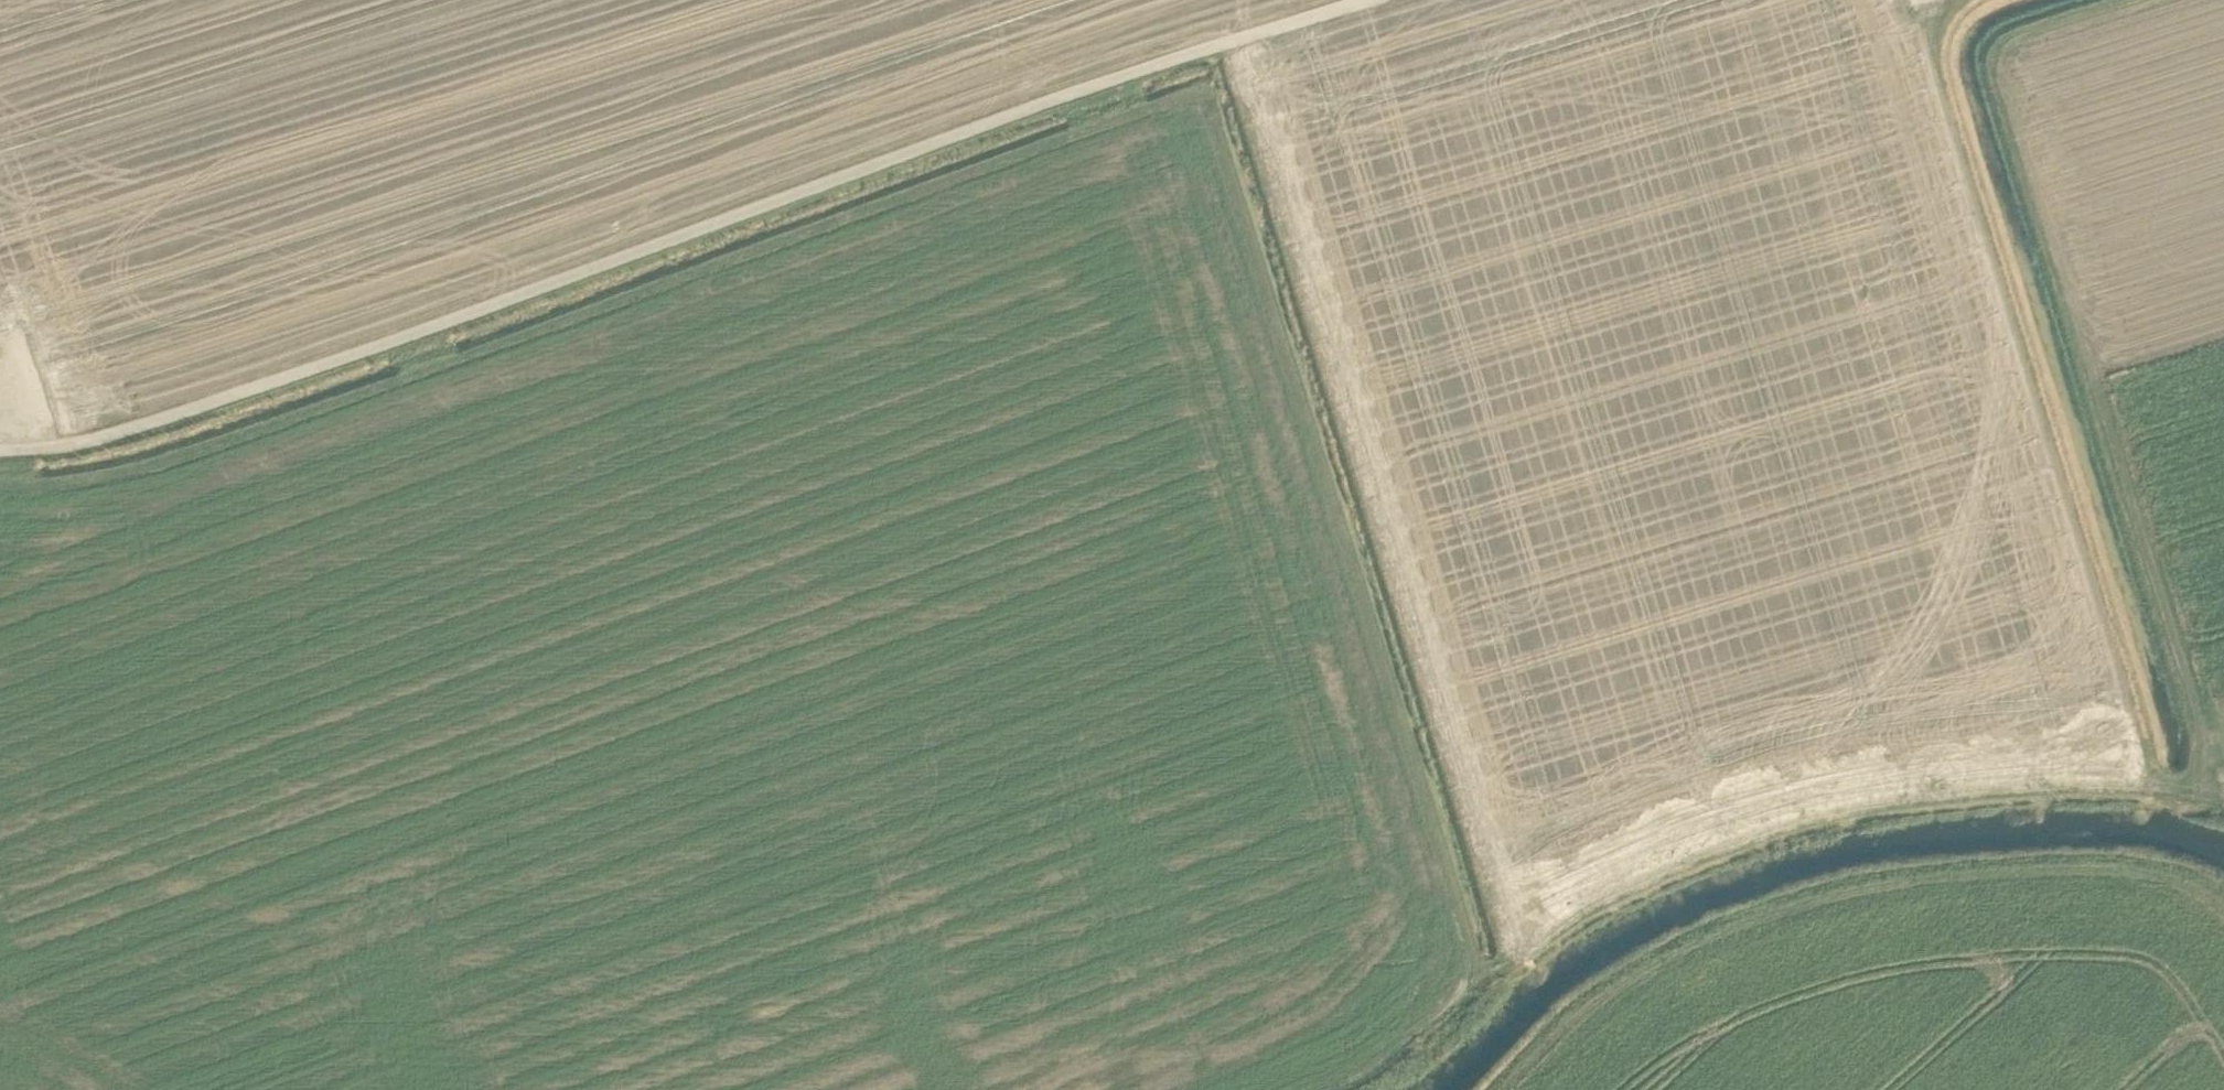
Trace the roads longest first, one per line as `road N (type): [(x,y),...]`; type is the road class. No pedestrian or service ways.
road 1 (track): [(0,450),(129,430),(1199,51),(1367,0)]

